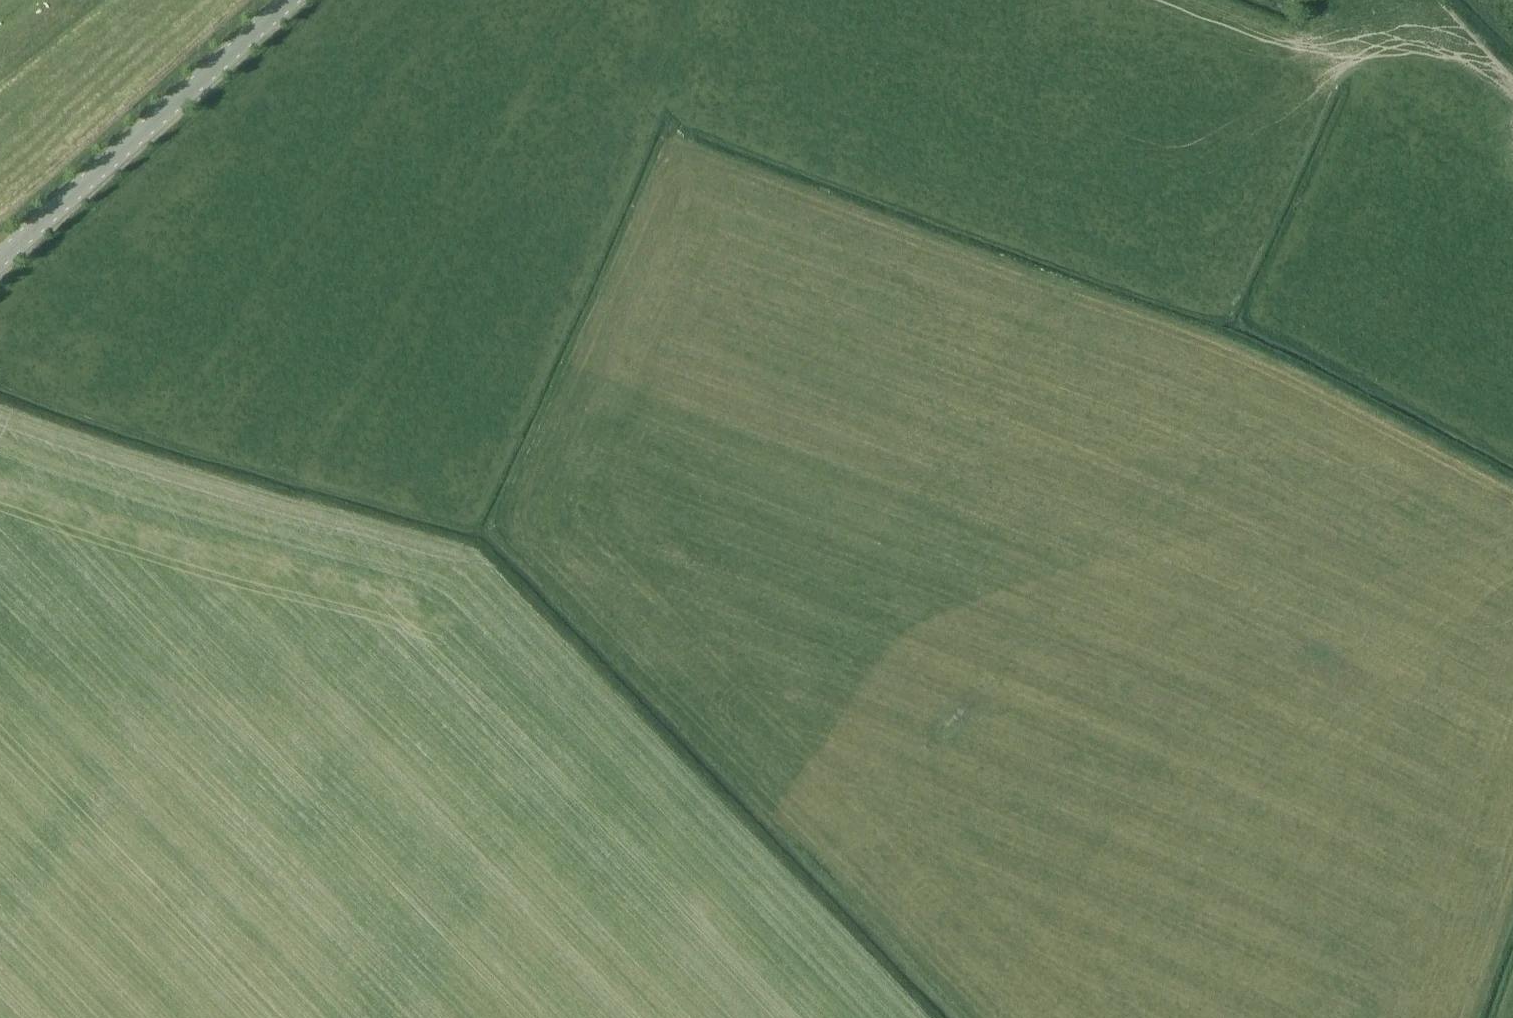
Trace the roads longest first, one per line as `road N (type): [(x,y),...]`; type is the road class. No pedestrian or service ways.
road 1 (tertiary): [(0,258),(291,0)]

